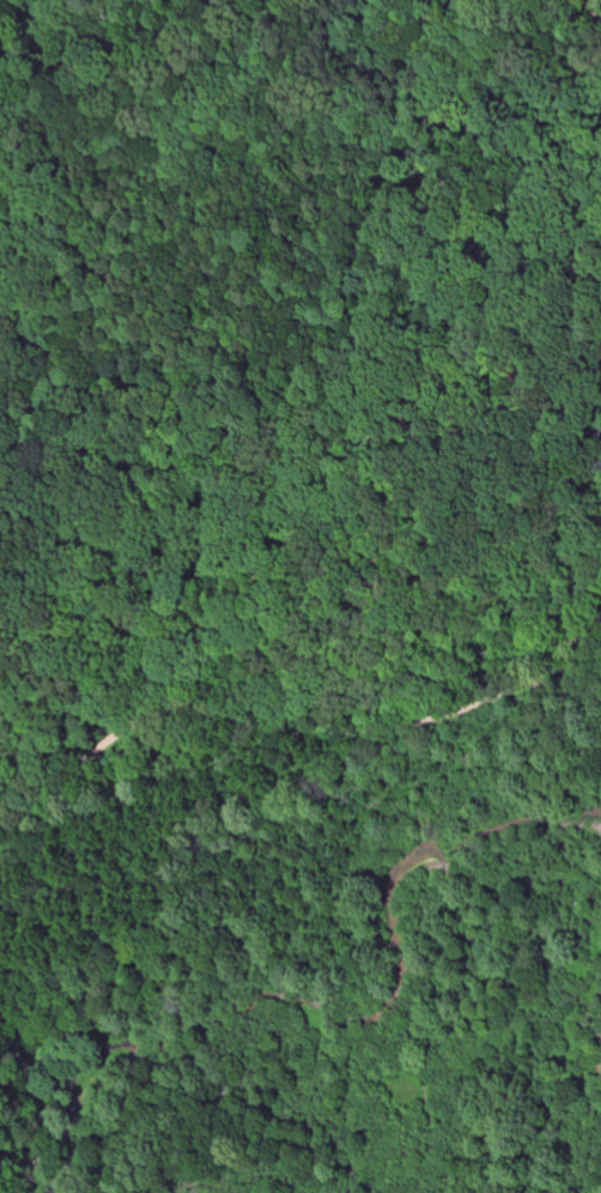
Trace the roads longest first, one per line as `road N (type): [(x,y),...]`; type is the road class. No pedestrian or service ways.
road 1 (residential): [(0,868),(90,765),(169,717),(346,761),(503,700),(600,627)]
road 2 (residential): [(31,1192),(35,1090),(19,1046),(0,1028)]

